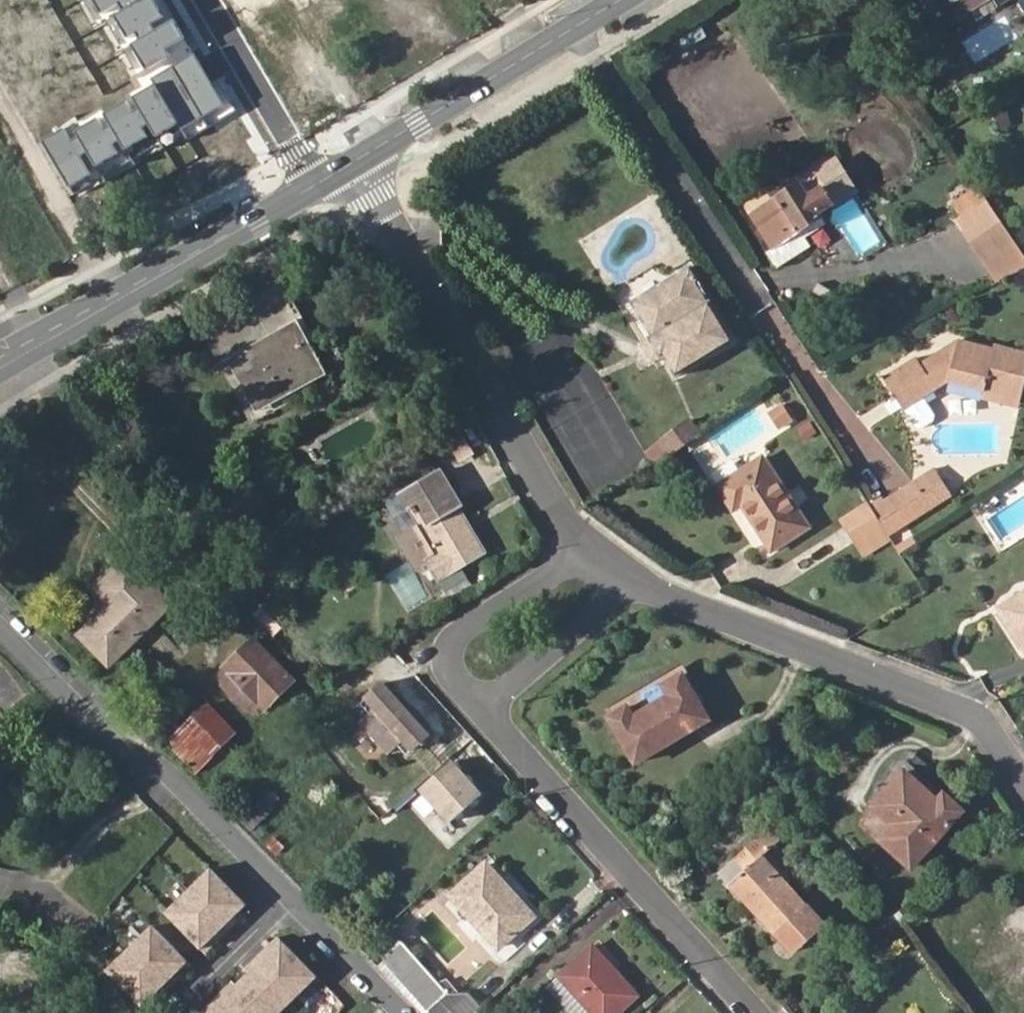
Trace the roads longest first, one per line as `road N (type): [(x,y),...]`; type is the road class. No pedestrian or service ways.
road 1 (residential): [(0,610),(404,1012)]
road 2 (residential): [(631,583),(972,719),(1023,787)]
road 3 (residential): [(356,163),(582,553)]
road 4 (residential): [(753,1012),(483,716)]
road 5 (primary): [(315,187),(0,368)]
road 6 (primary): [(623,0),(356,163)]
road 7 (residential): [(483,716),(454,679),(451,644),(582,553)]
road 8 (residential): [(315,187),(205,0)]
road 9 (residential): [(483,716),(631,583)]

